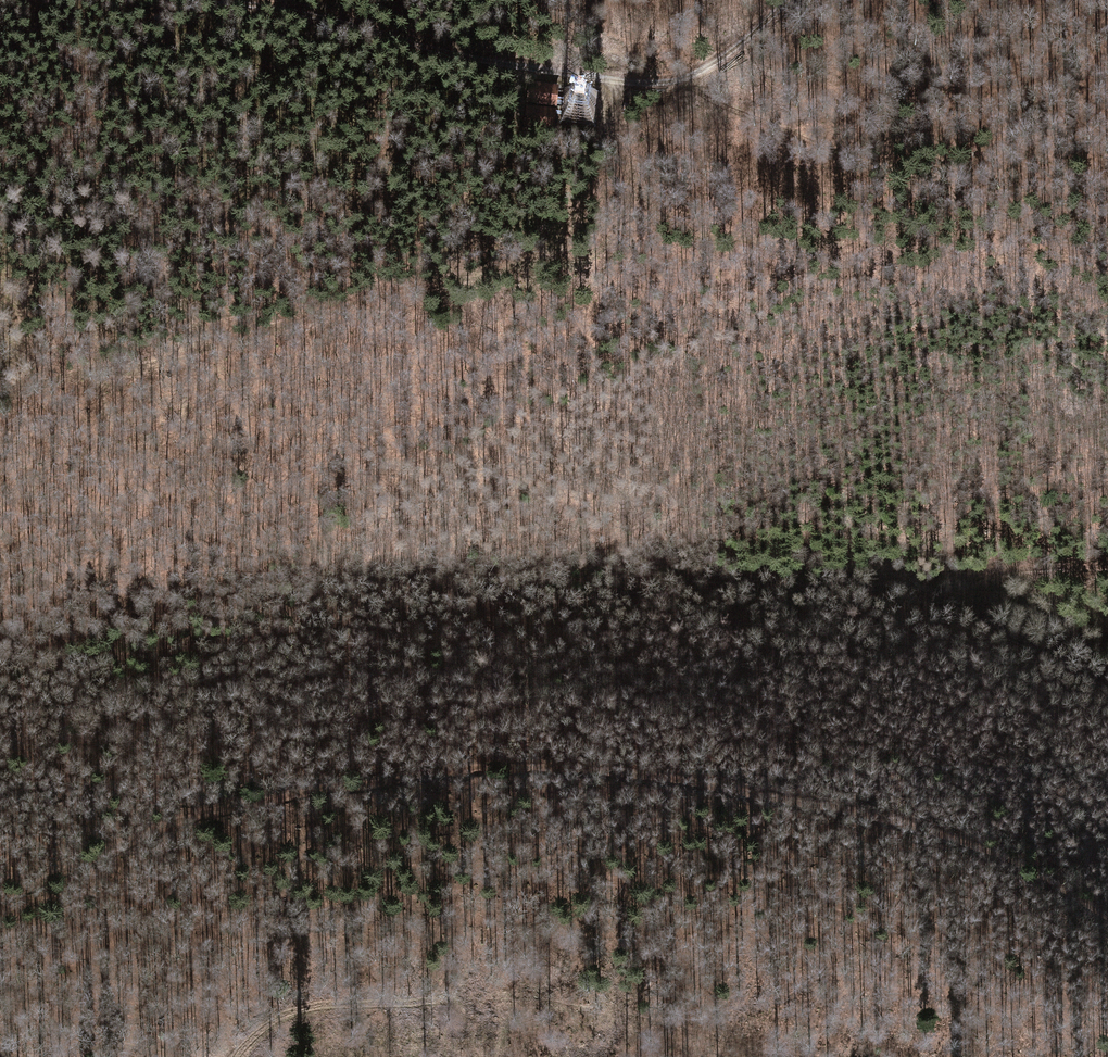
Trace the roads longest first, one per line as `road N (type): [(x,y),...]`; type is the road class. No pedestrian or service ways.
road 1 (track): [(0,898),(187,817),(455,771),(646,776),(878,817),(1032,876),(1107,921)]
road 2 (track): [(0,630),(122,660),(527,605),(756,586),(971,606)]
road 3 (track): [(793,0),(753,33),(672,78),(595,79),(235,0)]
road 4 (track): [(0,394),(87,372),(157,367),(373,296),(508,268)]
road 5 (track): [(672,78),(806,141),(908,173),(976,167),(1035,140),(1107,128)]
road 6 (track): [(1107,566),(1018,571),(984,582),(971,606),(982,637),(1107,690)]

